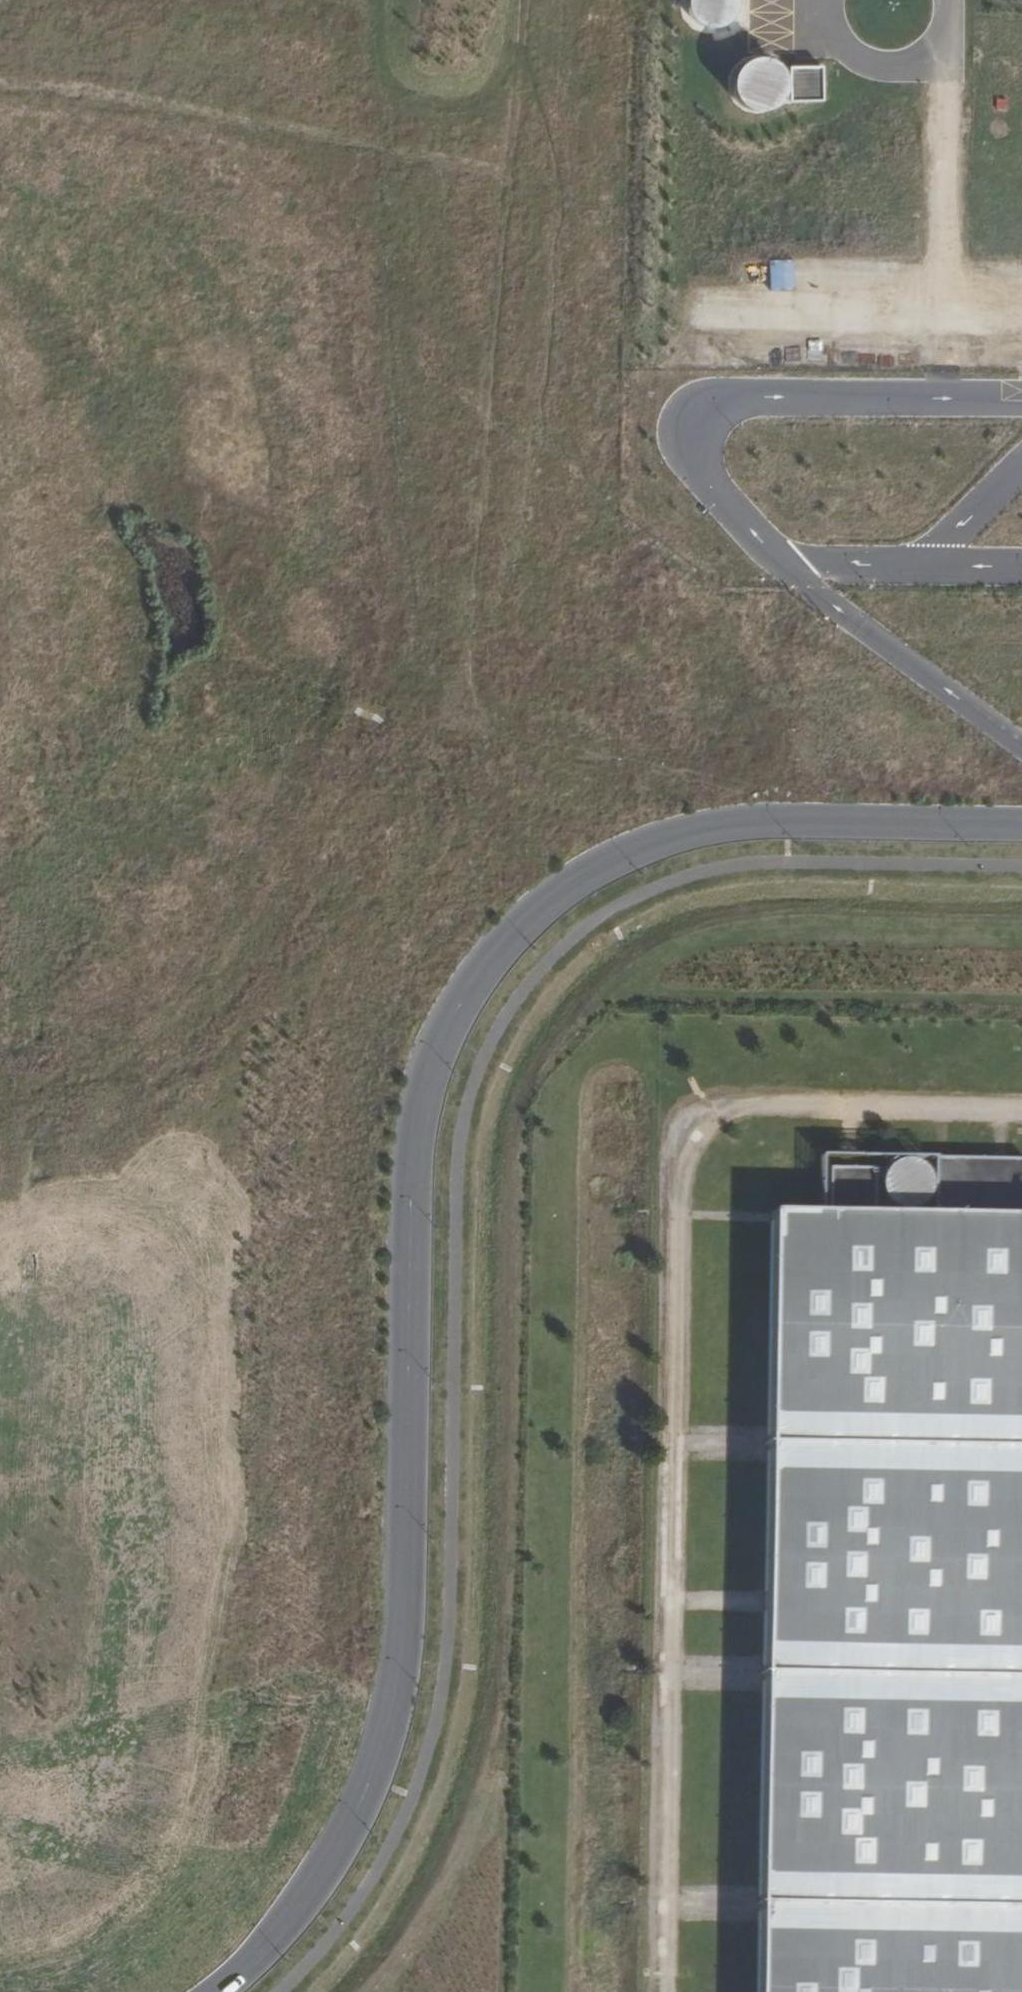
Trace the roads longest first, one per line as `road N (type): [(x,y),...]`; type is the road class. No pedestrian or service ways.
road 1 (unclassified): [(210,1991),(291,1916),(322,1873),(380,1755),(399,1670),(412,1179),(426,1077),(489,960),(594,870),(669,838),(759,822),(1021,825)]

